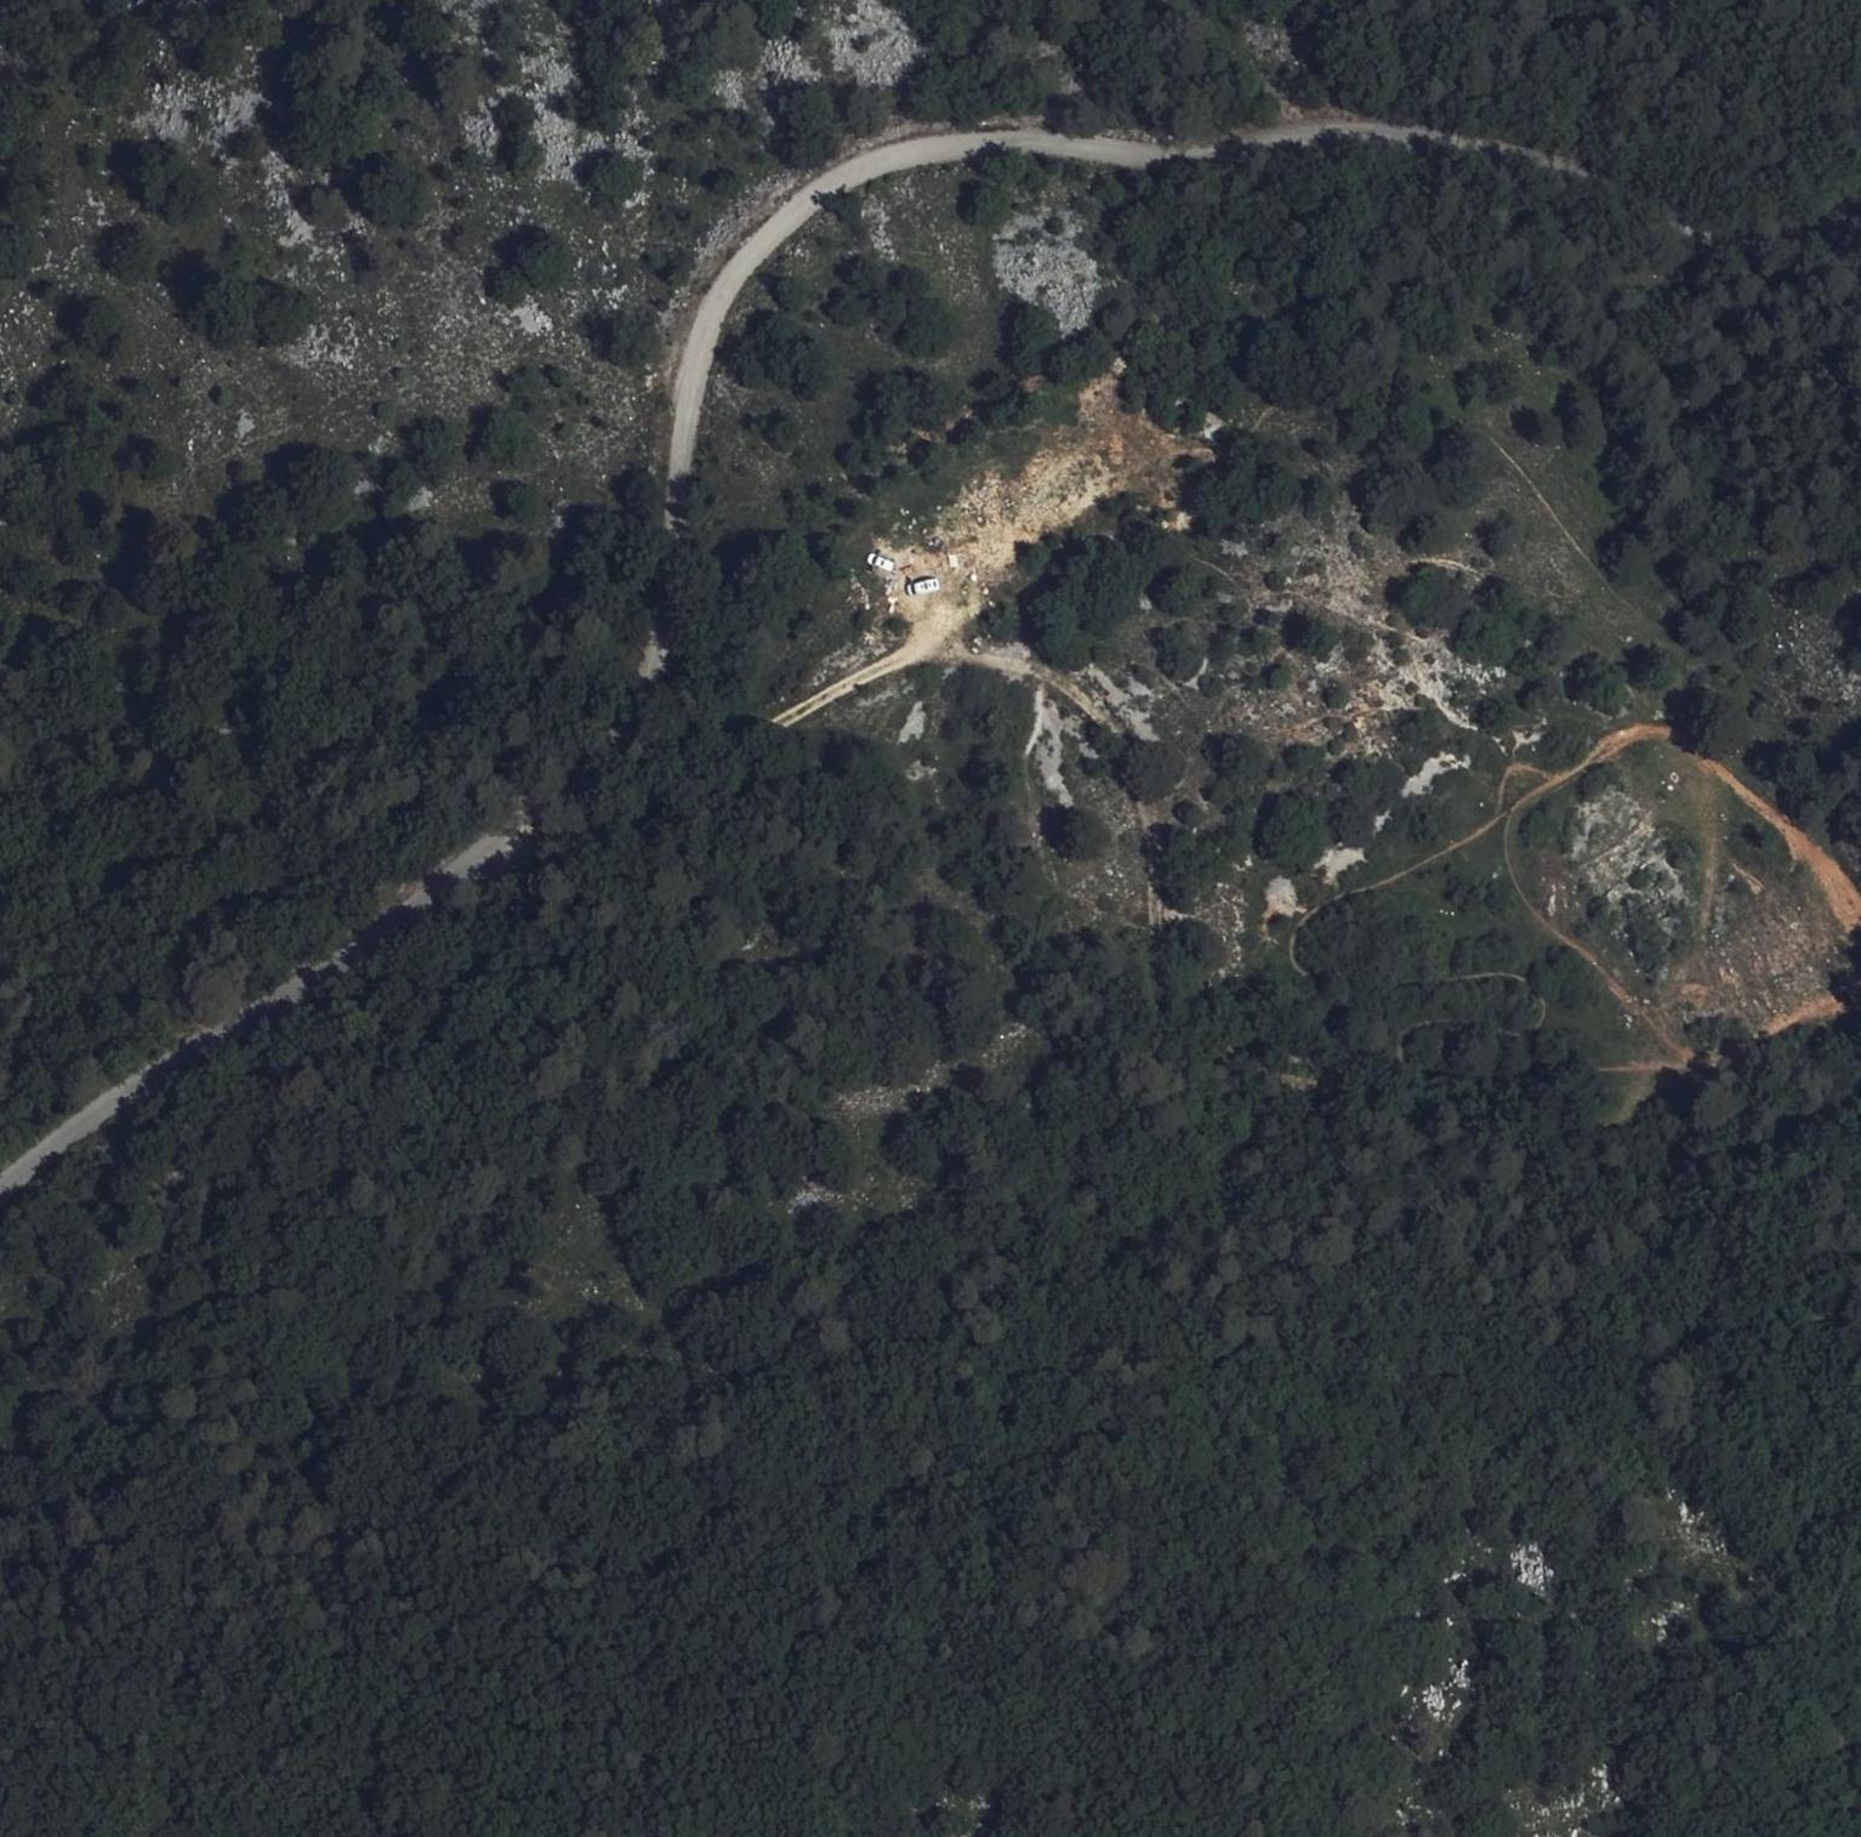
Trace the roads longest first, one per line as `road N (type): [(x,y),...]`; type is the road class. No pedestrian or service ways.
road 1 (unclassified): [(1860,209),(1775,234),(1700,232),(1581,170),(1394,128),(1301,131),(1180,153),(974,139),(877,159),(777,219),(717,298),(685,384),(661,640),(639,699),(491,851),(384,941),(52,1149),(0,1191)]
road 2 (track): [(1158,925),(1120,748),(1082,689),(1006,653),(925,642),(681,785),(561,833),(491,851)]

